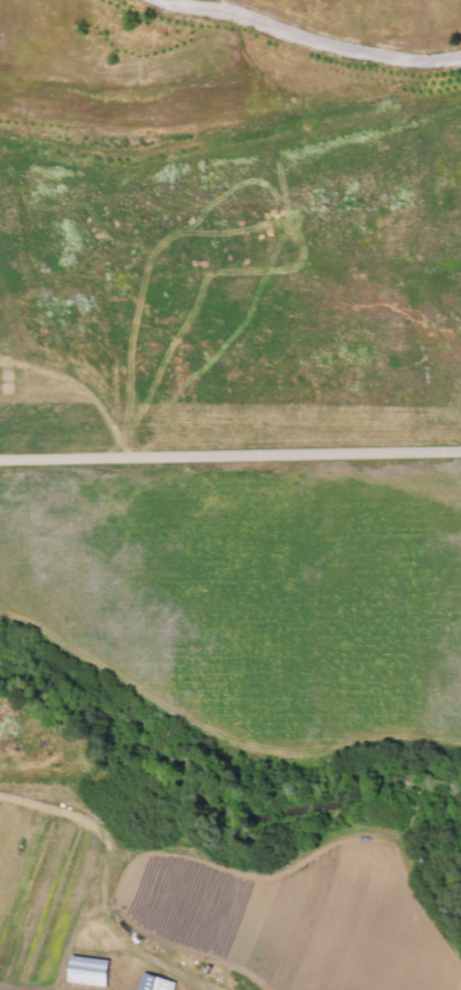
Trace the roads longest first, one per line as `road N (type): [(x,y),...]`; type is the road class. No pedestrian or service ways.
road 1 (track): [(208,989),(119,938),(106,910),(116,860),(111,825),(87,799),(50,787),(0,786)]
road 2 (residential): [(460,49),(348,55),(243,11),(184,0)]

